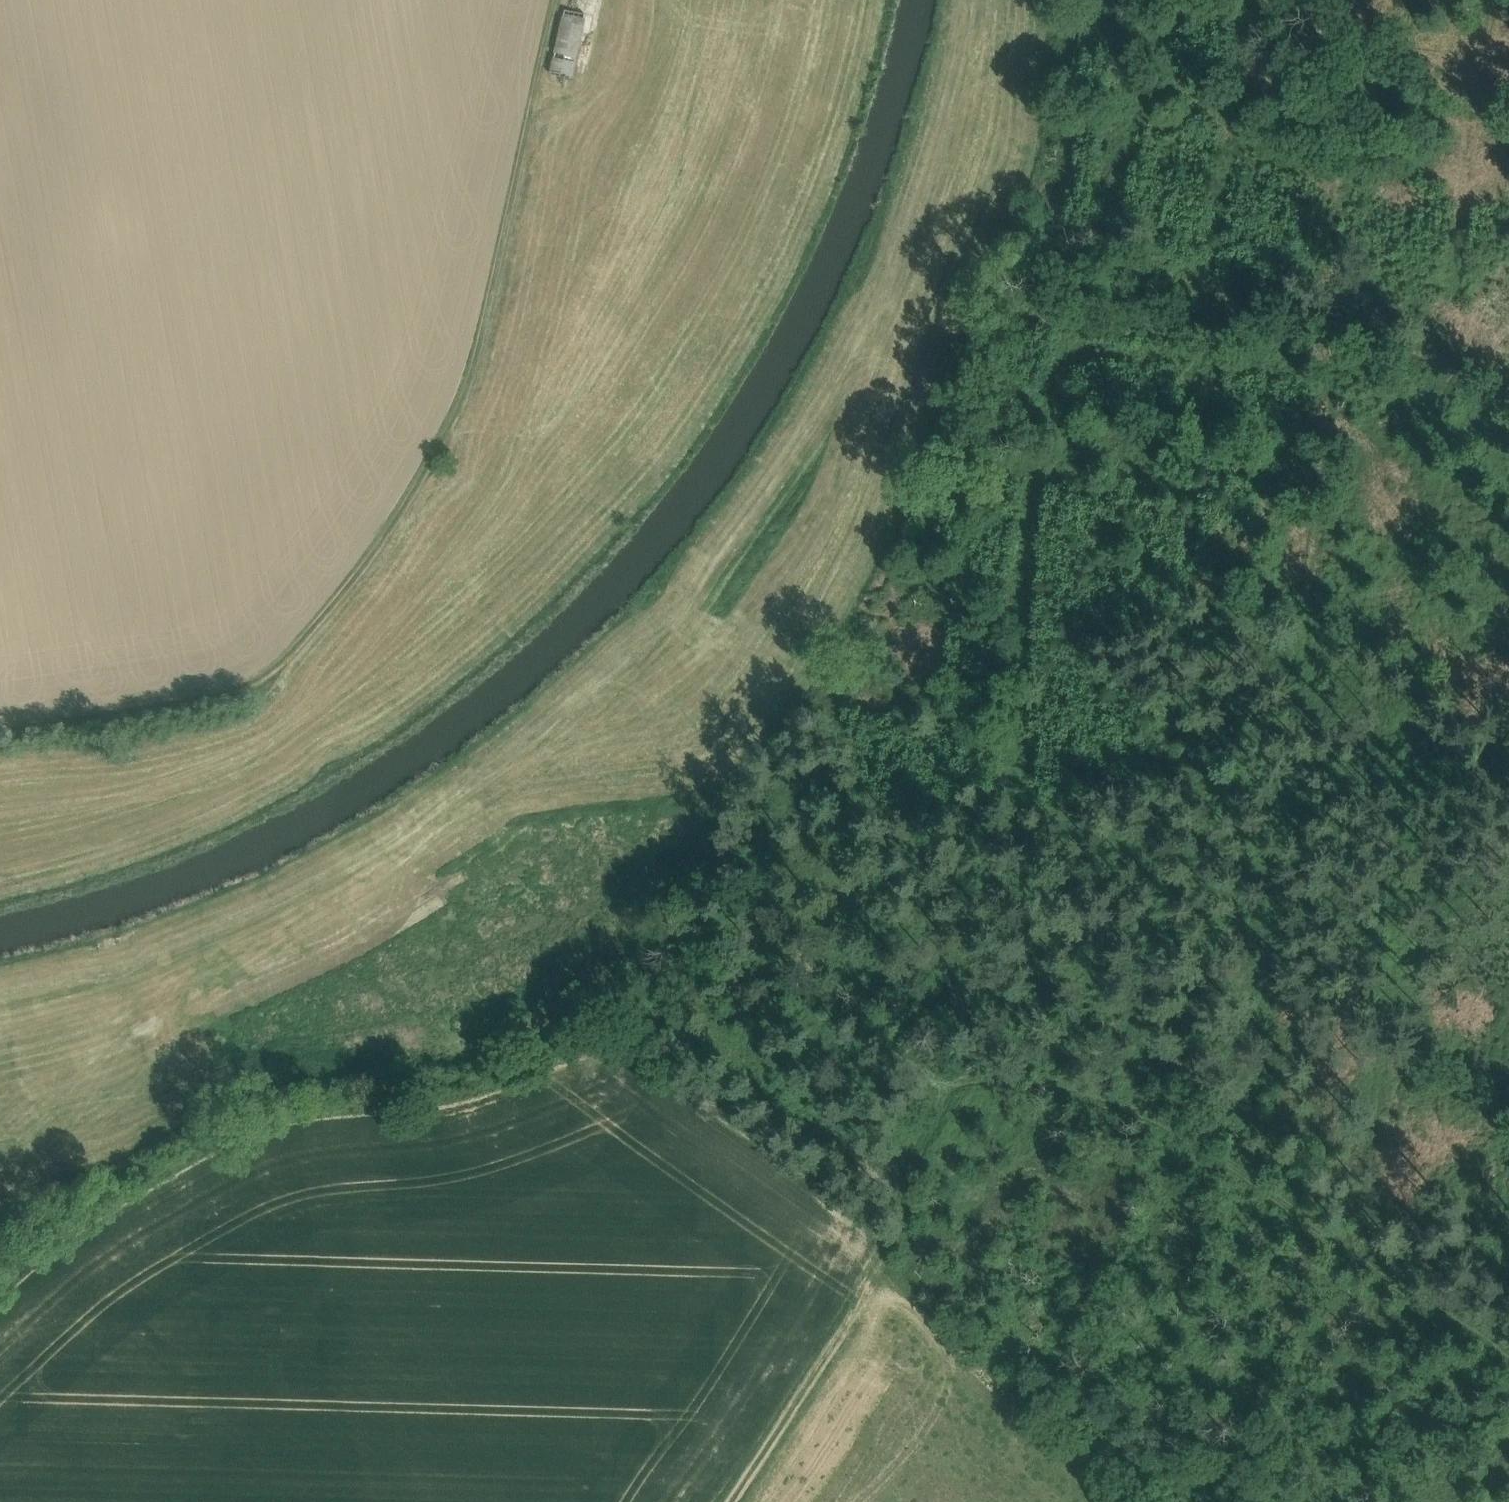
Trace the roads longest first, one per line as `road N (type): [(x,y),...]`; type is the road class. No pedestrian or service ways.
road 1 (track): [(0,728),(241,689),(272,670),(361,575),(449,429),(470,379),(558,0)]
road 2 (track): [(726,1501),(887,1252),(947,1091),(1032,1083)]

